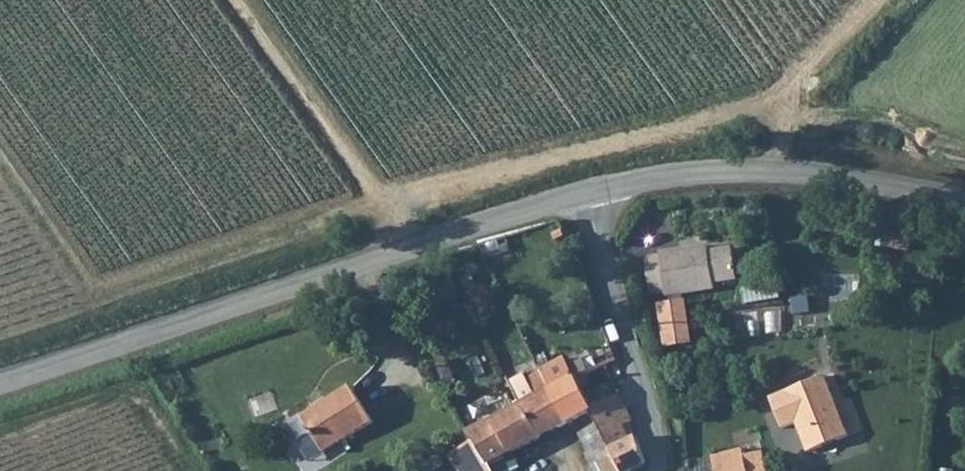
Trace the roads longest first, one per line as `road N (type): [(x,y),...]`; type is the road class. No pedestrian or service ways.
road 1 (tertiary): [(0,380),(589,194)]
road 2 (tertiary): [(589,194),(694,176),(777,173),(964,202)]
road 3 (track): [(240,0),(412,245)]
road 4 (residential): [(589,194),(614,300),(658,426),(661,470)]

